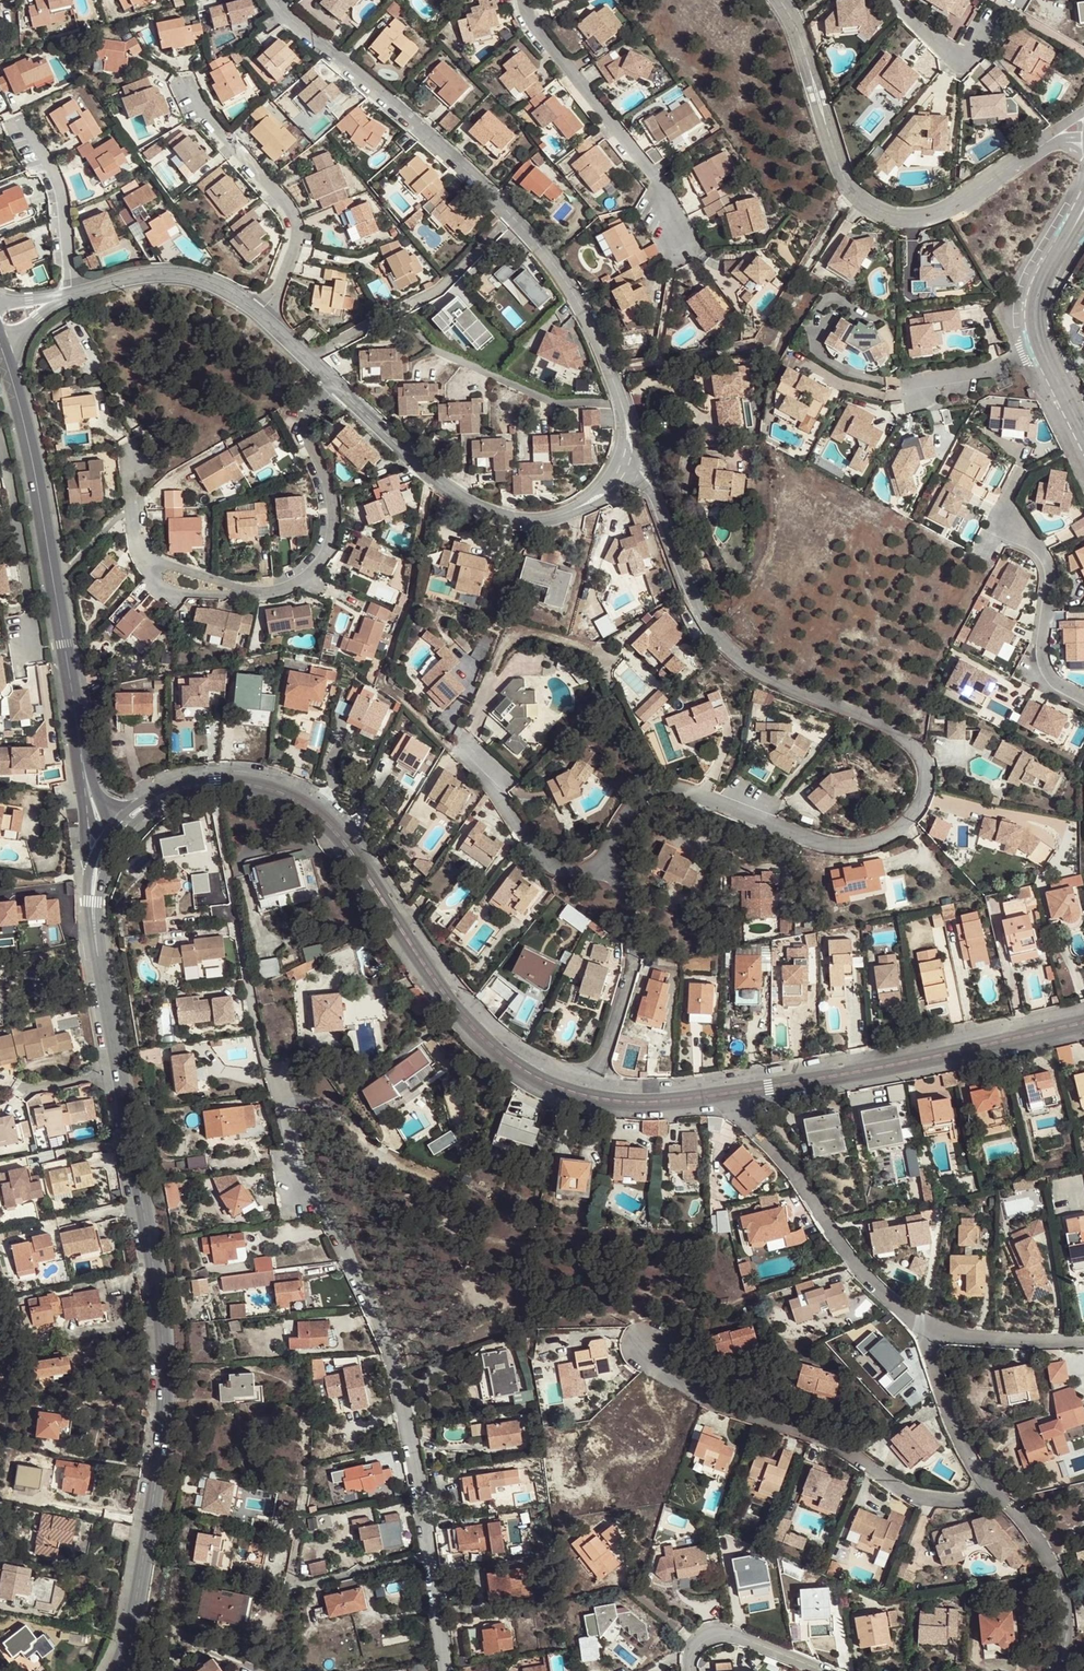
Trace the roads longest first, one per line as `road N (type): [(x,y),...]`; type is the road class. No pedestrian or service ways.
road 1 (residential): [(656,498),(703,618),(741,665),(880,726),(920,753),(923,794),(906,820),(864,846),(809,842),(687,791),(649,790),(605,860)]
road 2 (secondary): [(115,1670),(134,1615),(164,1399),(161,1320),(94,923)]
road 3 (secondary): [(216,783),(282,792),(321,814),(475,1029),(535,1078),(592,1098)]
road 4 (residential): [(428,1557),(397,1366),(295,1160),(274,1076)]
road 5 (residential): [(337,394),(310,411),(307,445),(325,491),(327,536),(313,567),(275,588),(210,590),(161,574),(134,531),(133,462),(141,456)]
road 6 (residential): [(1034,150),(955,204),(917,220),(881,219),(854,199),(835,167),(794,30),(776,0)]
road 7 (tertiary): [(0,345),(26,430),(79,740)]
road 8 (residential): [(512,216),(440,288),(399,310),(436,349),(553,403),(620,401)]
road 9 (residential): [(989,1490),(963,1501),(918,1499),(849,1452),(705,1402),(644,1344)]
road 10 (secondary): [(736,1094),(1083,1022)]
road 11 (residential): [(512,216),(277,0)]
road 12 (residential): [(428,1557),(289,1589),(308,1420)]
road 13 (residential): [(921,1330),(828,1230),(744,1119),(736,1094)]
road 14 (residential): [(522,0),(691,247)]
road 15 (residential): [(259,318),(292,243),(287,210),(202,117),(185,86)]
road 16 (residential): [(337,394),(429,481),(508,518),(564,514)]
road 17 (residential): [(1083,696),(1059,683),(1046,664),(1051,573),(1011,508),(1021,468)]
road 18 (residential): [(44,665),(0,434)]
road 19 (residential): [(605,860),(572,872),(544,861),(457,732)]
road 20 (residential): [(620,401),(581,308),(512,216)]
road 21 (residential): [(1052,1670),(1062,1655),(1064,1617),(1055,1578),(1032,1532),(989,1490)]
road 22 (residential): [(76,293),(130,277),(196,281),(259,318)]
road 23 (residential): [(76,293),(57,188),(20,130)]
road 24 (residential): [(989,1490),(968,1461),(921,1330)]
road 25 (residential): [(921,1330),(1083,1341)]
road 26 (residential): [(1039,348),(985,371),(888,382)]
road 27 (residential): [(690,1670),(696,1644),(720,1635),(815,1670)]
road 28 (residential): [(592,1098),(632,951)]
road 29 (residential): [(893,0),(962,60),(975,55),(1000,19)]
road 30 (secondary): [(592,1098),(736,1094)]
road 31 (residential): [(1039,348),(1036,290),(1076,222)]

